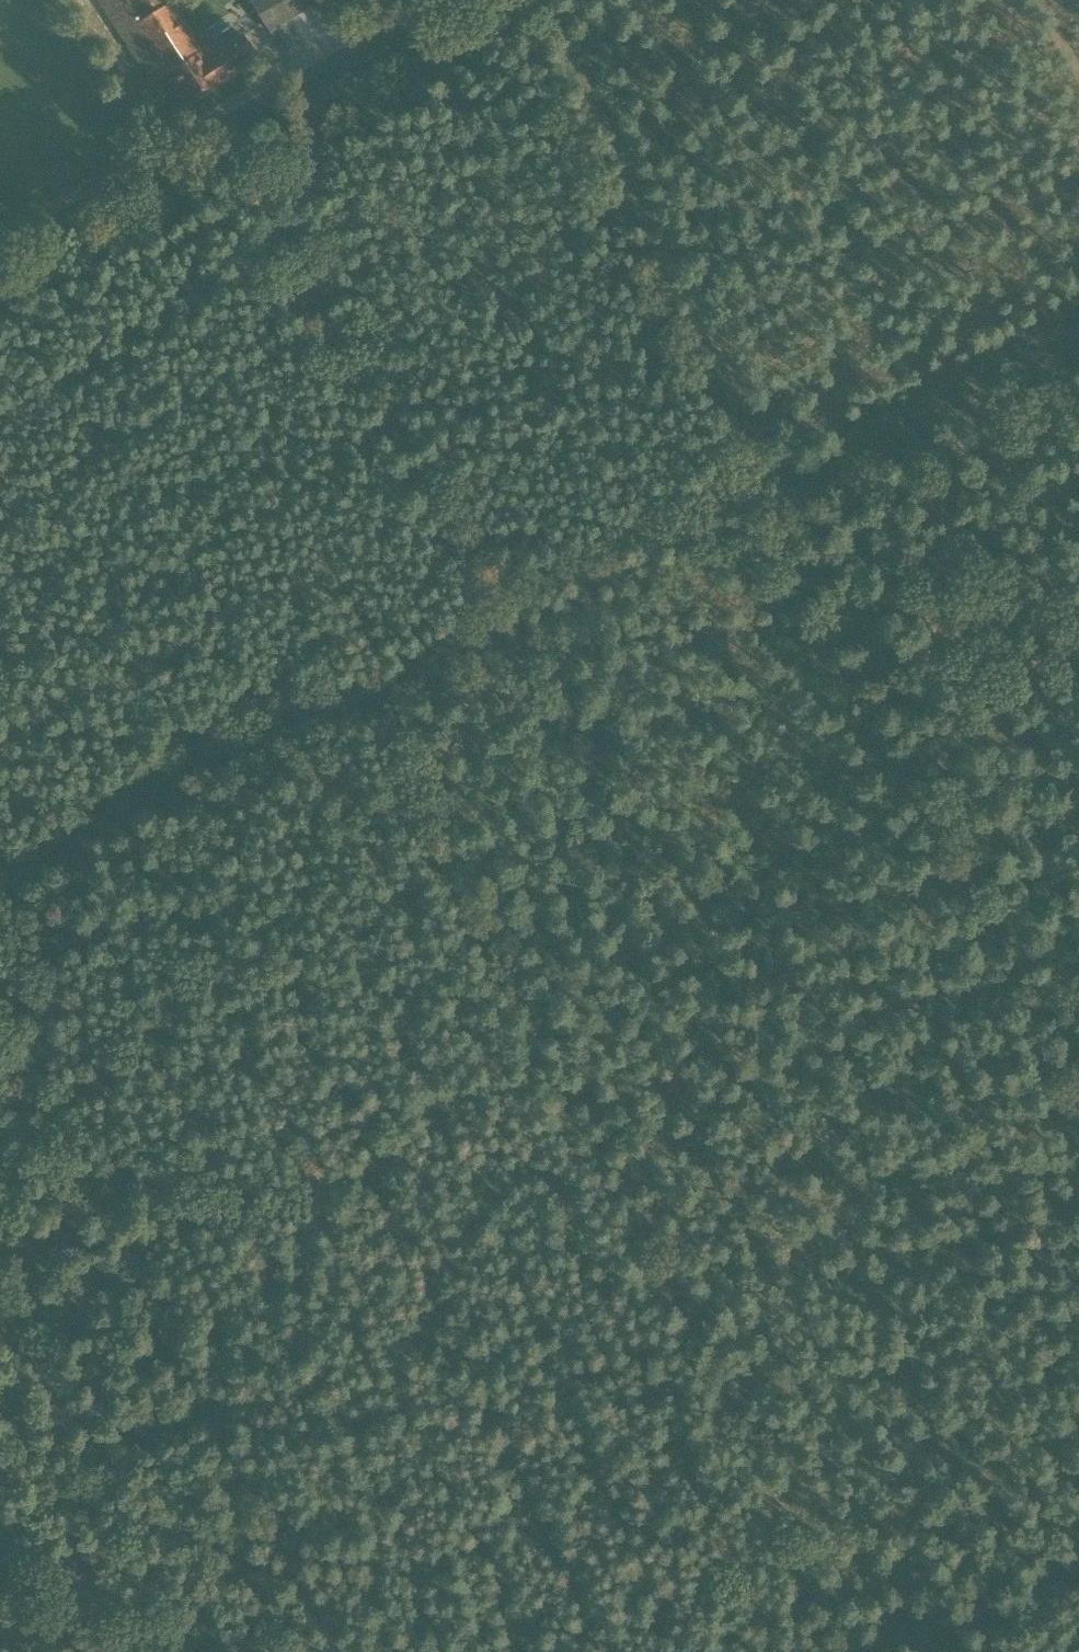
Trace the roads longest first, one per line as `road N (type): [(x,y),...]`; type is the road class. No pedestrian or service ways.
road 1 (track): [(0,1010),(41,1073),(331,1651)]
road 2 (track): [(0,872),(549,606)]
road 3 (track): [(795,487),(536,0)]
road 4 (unclassified): [(0,239),(416,0)]
road 5 (track): [(795,487),(1078,347)]
road 6 (track): [(549,606),(795,487)]
road 7 (track): [(1078,1547),(956,1596)]

